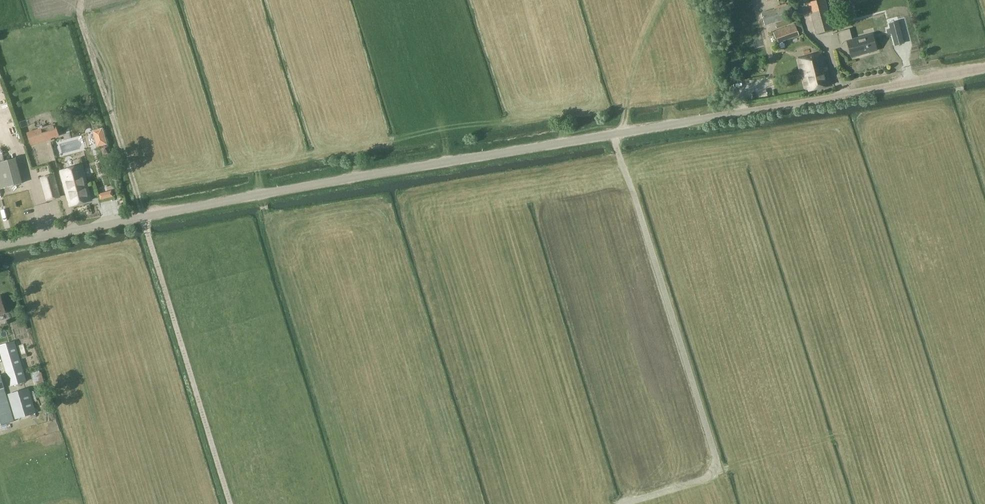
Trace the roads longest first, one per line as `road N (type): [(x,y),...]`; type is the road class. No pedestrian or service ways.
road 1 (unclassified): [(984,68),(0,245)]
road 2 (track): [(230,503),(79,15),(81,0)]
road 3 (track): [(613,134),(720,474),(620,503)]

